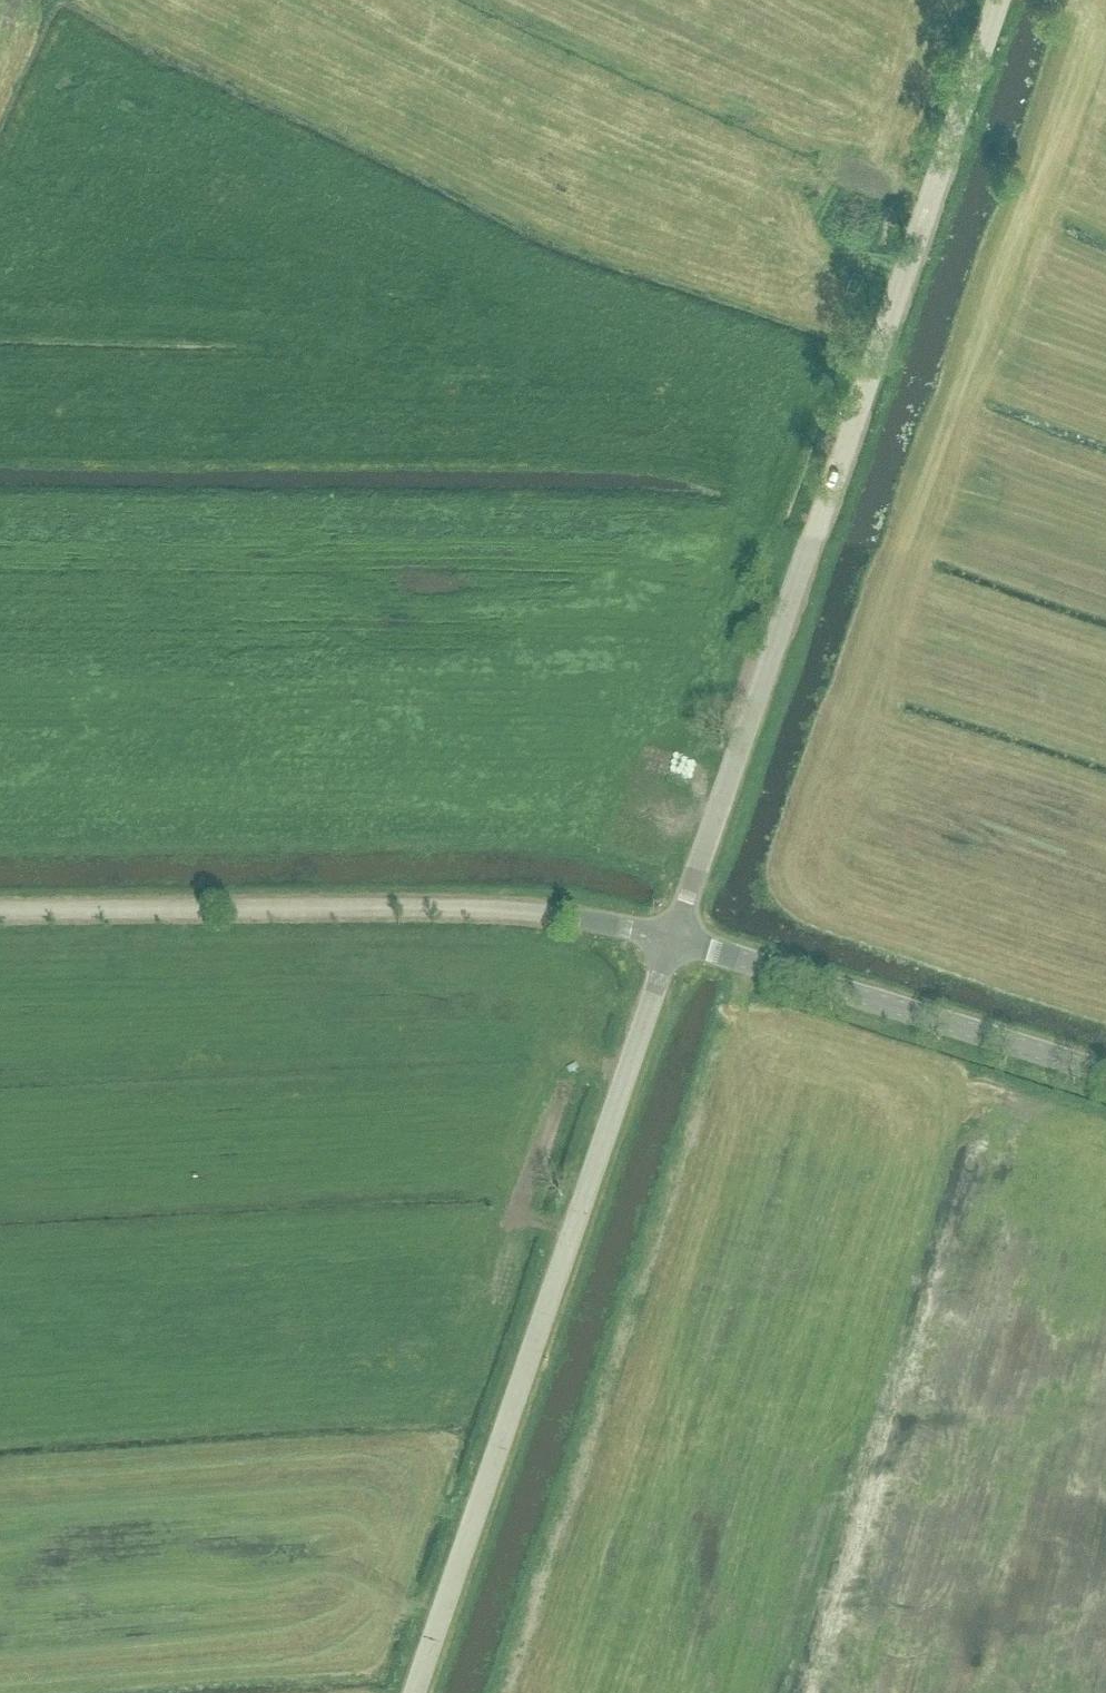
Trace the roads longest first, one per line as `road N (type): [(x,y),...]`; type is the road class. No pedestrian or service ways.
road 1 (unclassified): [(672,941),(997,0)]
road 2 (unclassified): [(414,1692),(672,941)]
road 3 (unclassified): [(0,912),(512,911),(597,924)]
road 4 (unclassified): [(1105,1077),(672,941)]

